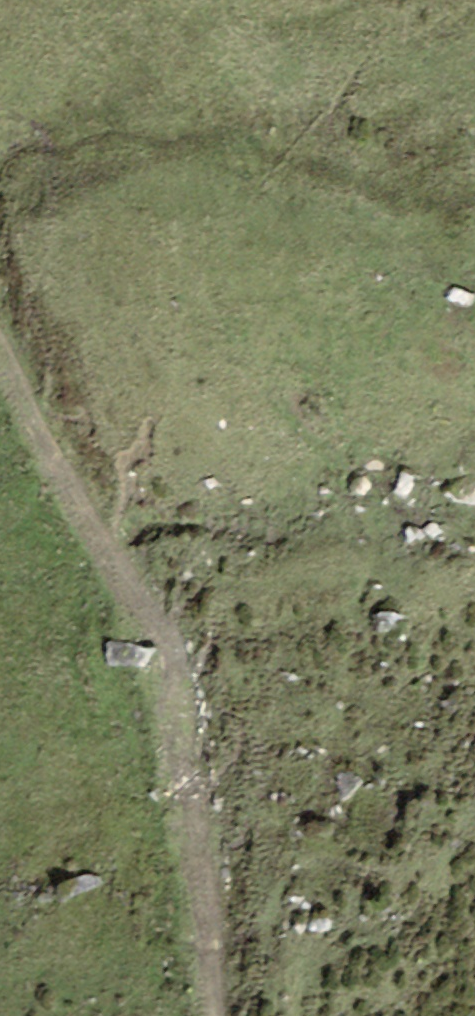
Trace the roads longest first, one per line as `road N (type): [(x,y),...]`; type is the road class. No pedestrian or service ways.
road 1 (track): [(474,37),(440,49),(291,158),(176,385),(187,674)]
road 2 (track): [(187,674),(29,424),(0,356)]
road 3 (track): [(187,674),(231,1015)]

